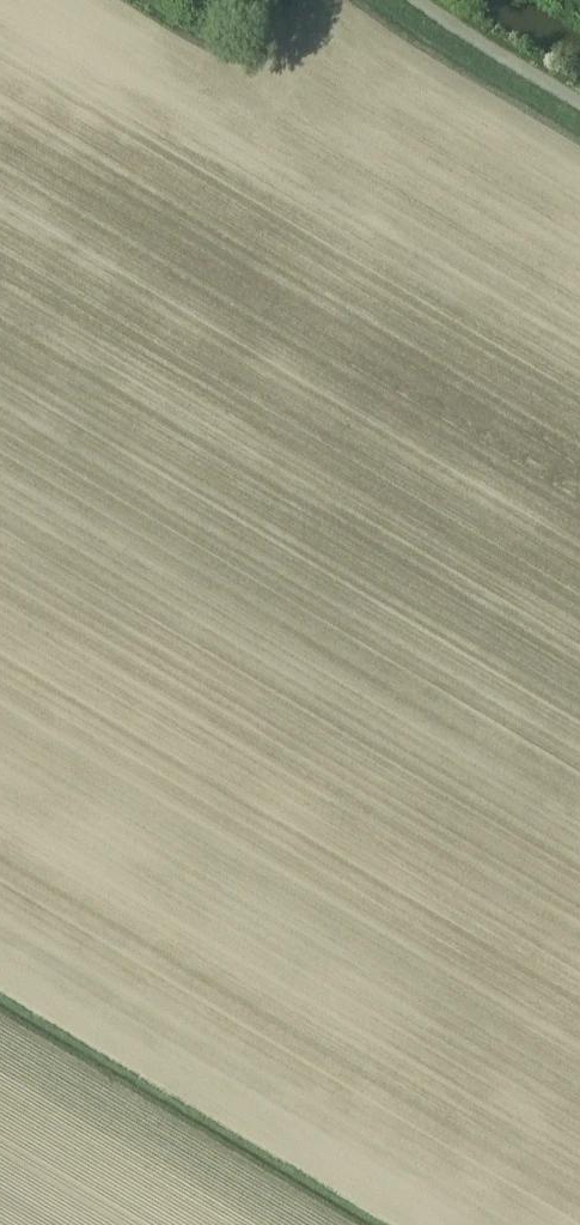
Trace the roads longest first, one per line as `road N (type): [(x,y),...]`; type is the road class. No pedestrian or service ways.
road 1 (unclassified): [(418,0),(579,103)]

